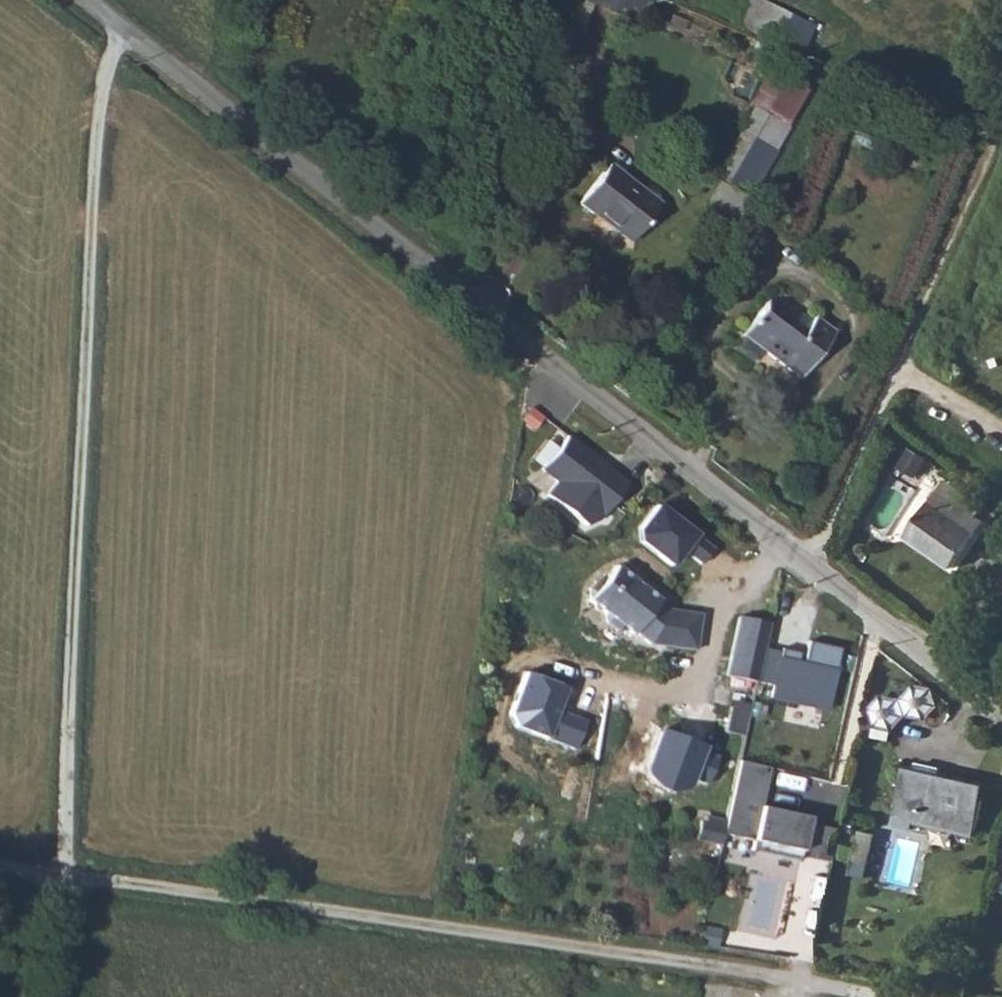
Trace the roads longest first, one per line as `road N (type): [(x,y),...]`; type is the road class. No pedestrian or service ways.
road 1 (unclassified): [(88,0),(781,539)]
road 2 (track): [(65,874),(94,125),(123,27)]
road 3 (track): [(905,996),(65,874)]
road 4 (unclassified): [(814,564),(1001,102)]
road 5 (residential): [(610,691),(698,703),(713,613),(781,539)]
road 6 (unclassified): [(814,564),(1001,711)]
road 7 (track): [(61,996),(65,874)]

